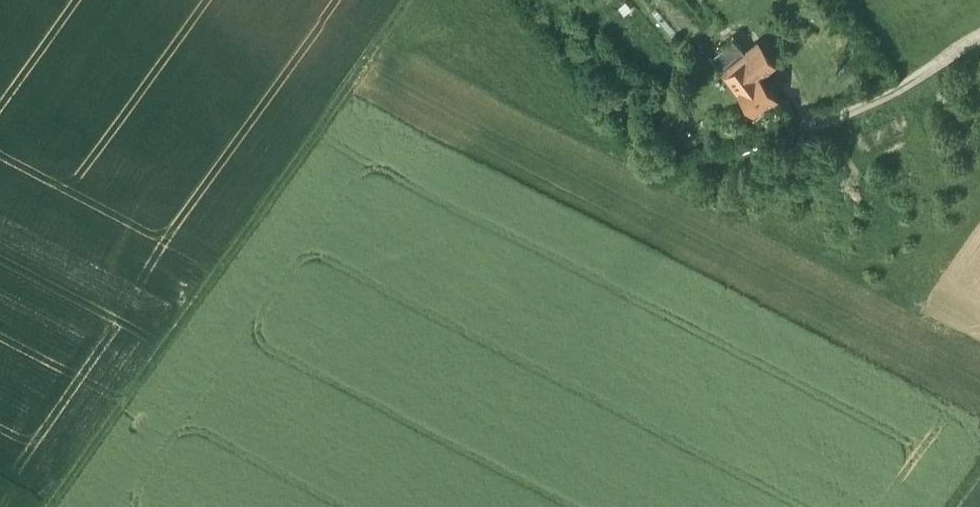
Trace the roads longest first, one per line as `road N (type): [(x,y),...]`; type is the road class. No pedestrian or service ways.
road 1 (track): [(55,506),(412,0)]

